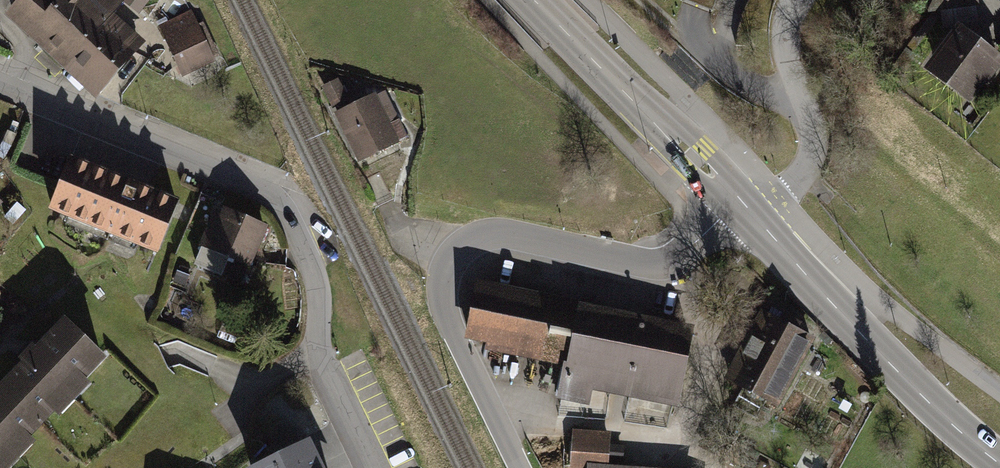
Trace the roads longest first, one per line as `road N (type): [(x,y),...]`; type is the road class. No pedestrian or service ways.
road 1 (residential): [(0,86),(286,201),(322,282),(325,344),(387,467)]
road 2 (residential): [(749,213),(659,266),(501,233),(455,254),(445,274),(448,320),(521,467)]
road 3 (secondary): [(749,213),(954,427),(999,463)]
road 4 (secondary): [(536,0),(749,213)]
road 5 (residential): [(808,0),(789,29),(813,159),(801,177),(749,213)]

